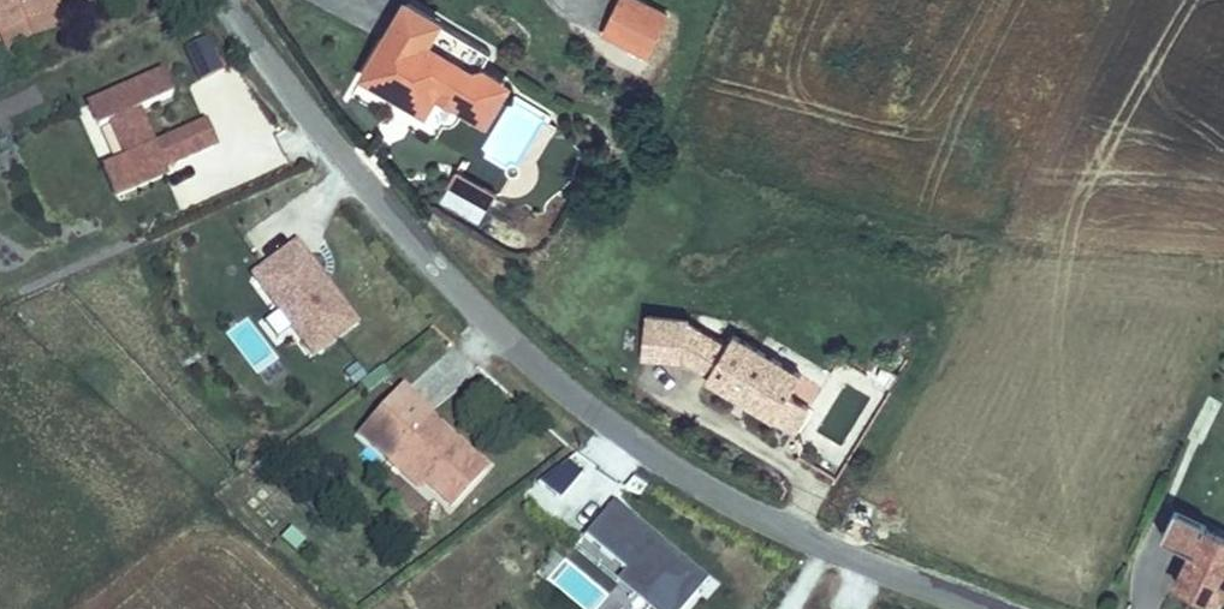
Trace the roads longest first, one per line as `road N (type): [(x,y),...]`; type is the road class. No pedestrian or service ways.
road 1 (tertiary): [(987,608),(757,514),(599,414),(496,329),(381,211),(310,127),(225,0)]

